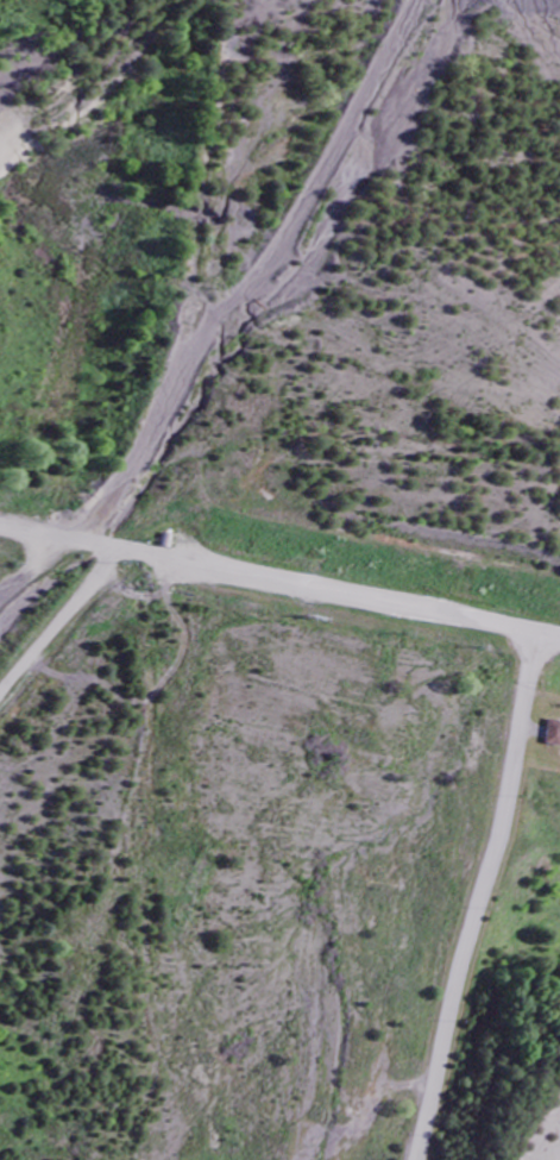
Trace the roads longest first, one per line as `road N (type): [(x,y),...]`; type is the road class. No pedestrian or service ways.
road 1 (residential): [(559,638),(0,526)]
road 2 (residential): [(415,1159),(528,632)]
road 3 (residential): [(336,595),(409,343)]

